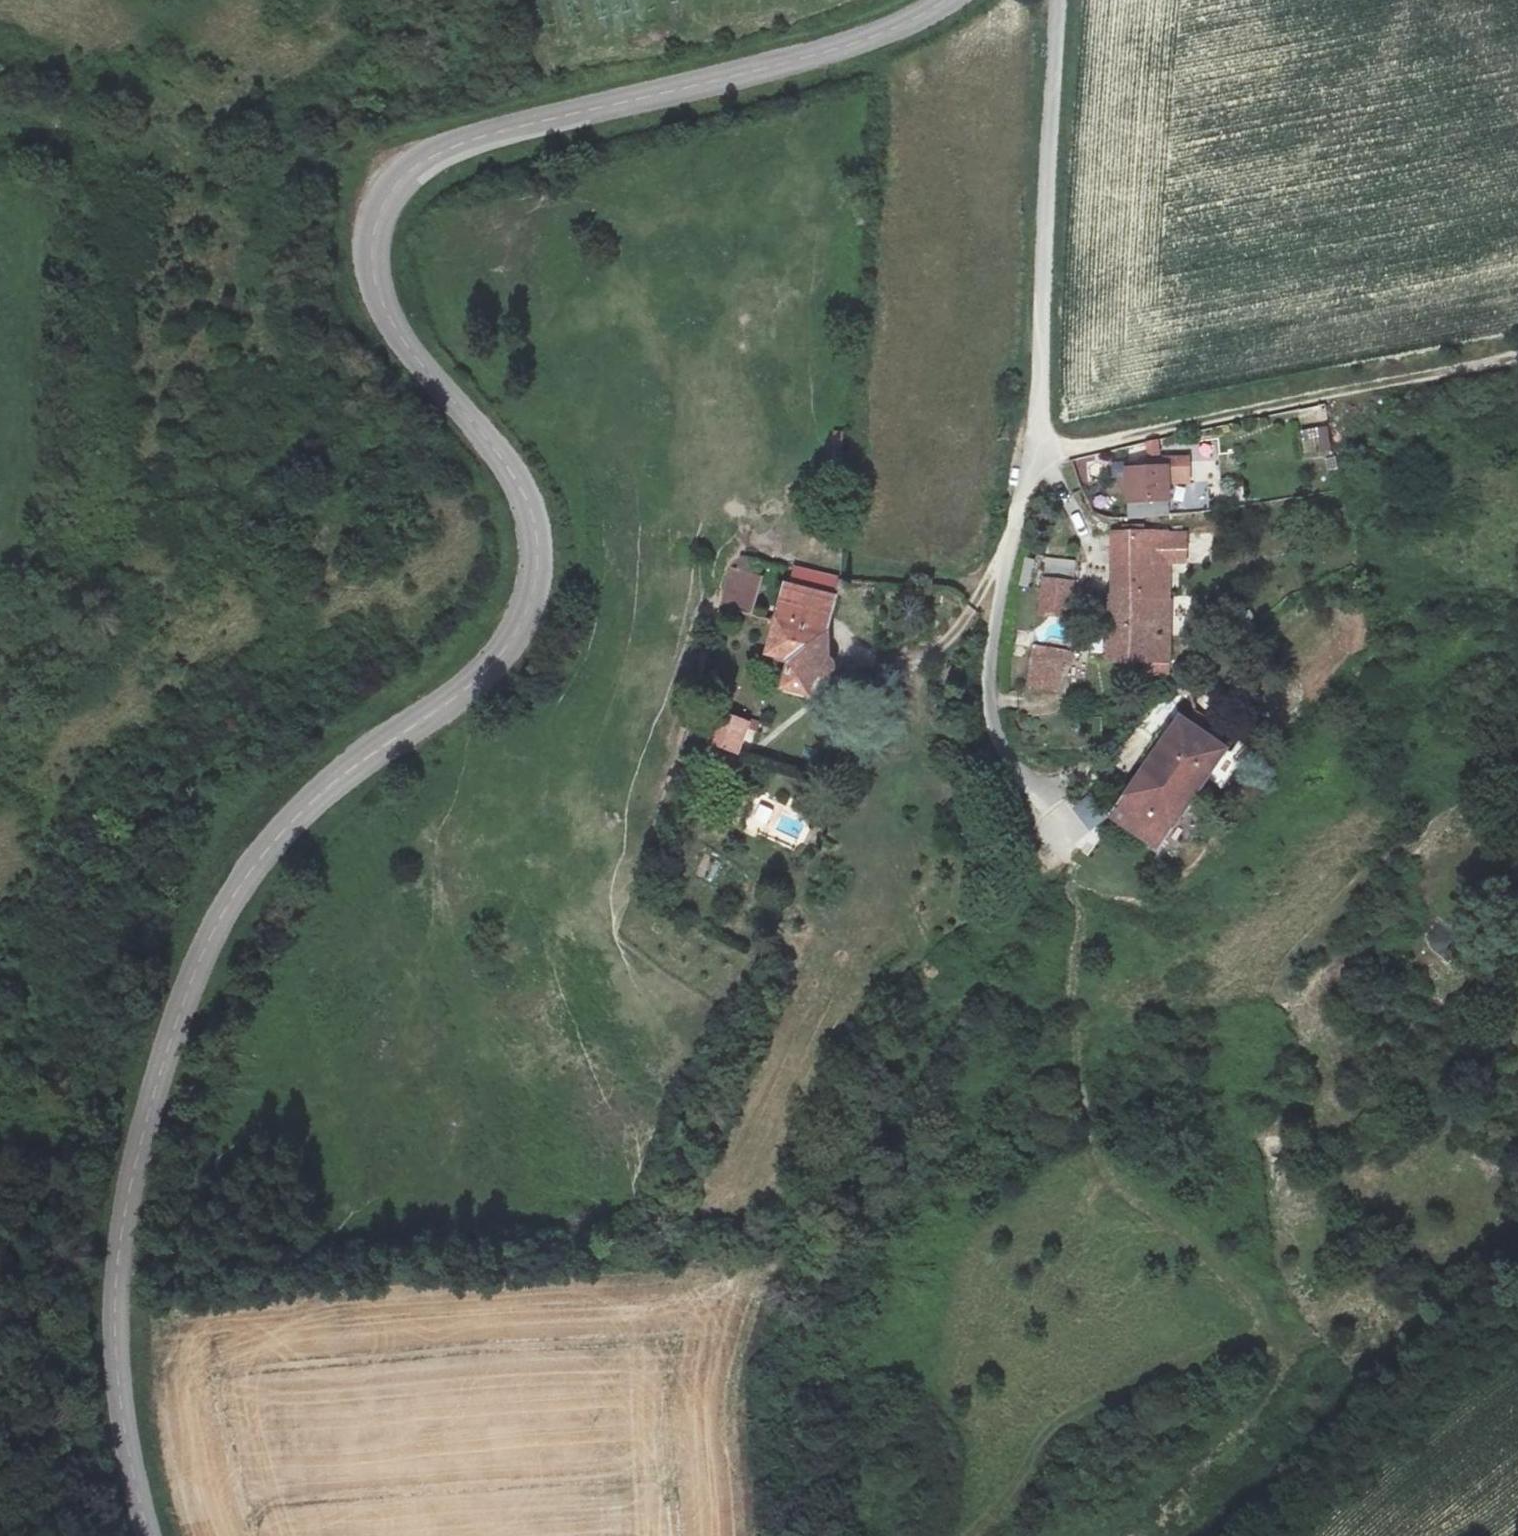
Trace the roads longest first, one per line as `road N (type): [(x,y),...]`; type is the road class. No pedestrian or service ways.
road 1 (tertiary): [(158,1535),(115,1425),(125,1213),(204,957),(272,846),(358,769),(498,667),(526,621),(537,568),(534,522),(515,479),(389,313),(371,257),(386,201),(426,162),(488,134),(793,65),(895,30),(945,0)]
road 2 (residential): [(1041,814),(990,711),(992,642),(1036,450),(1057,0)]
road 3 (track): [(1517,359),(1036,450)]

